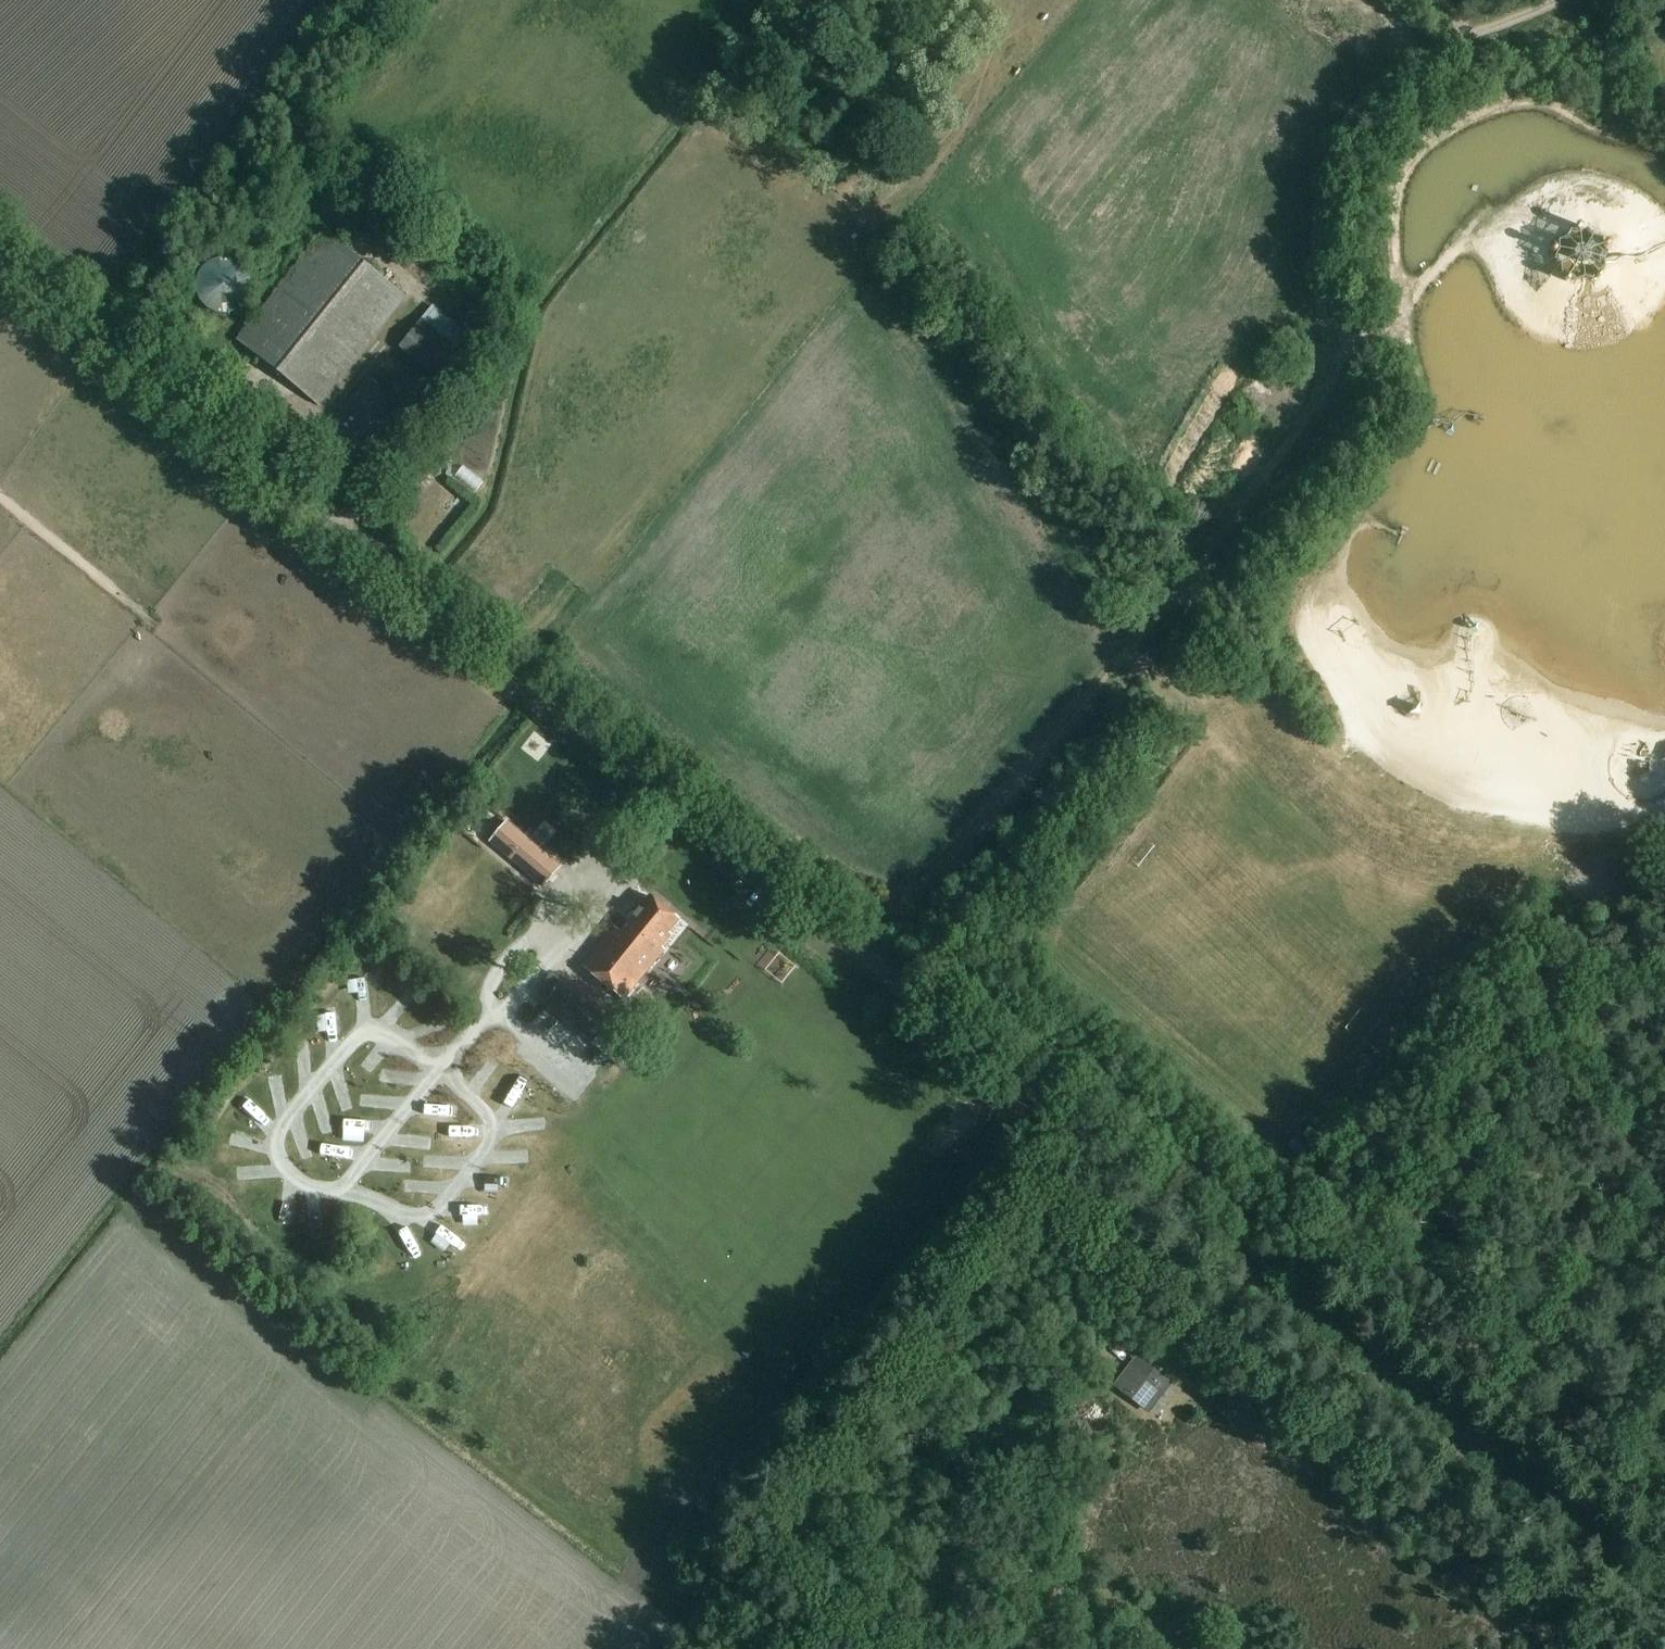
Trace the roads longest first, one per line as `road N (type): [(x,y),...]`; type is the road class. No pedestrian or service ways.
road 1 (unclassified): [(1664,1603),(0,261)]
road 2 (track): [(850,949),(972,839),(1325,394),(1332,342),(1316,229),(1345,121),(1381,82),(1420,55),(1548,0)]

